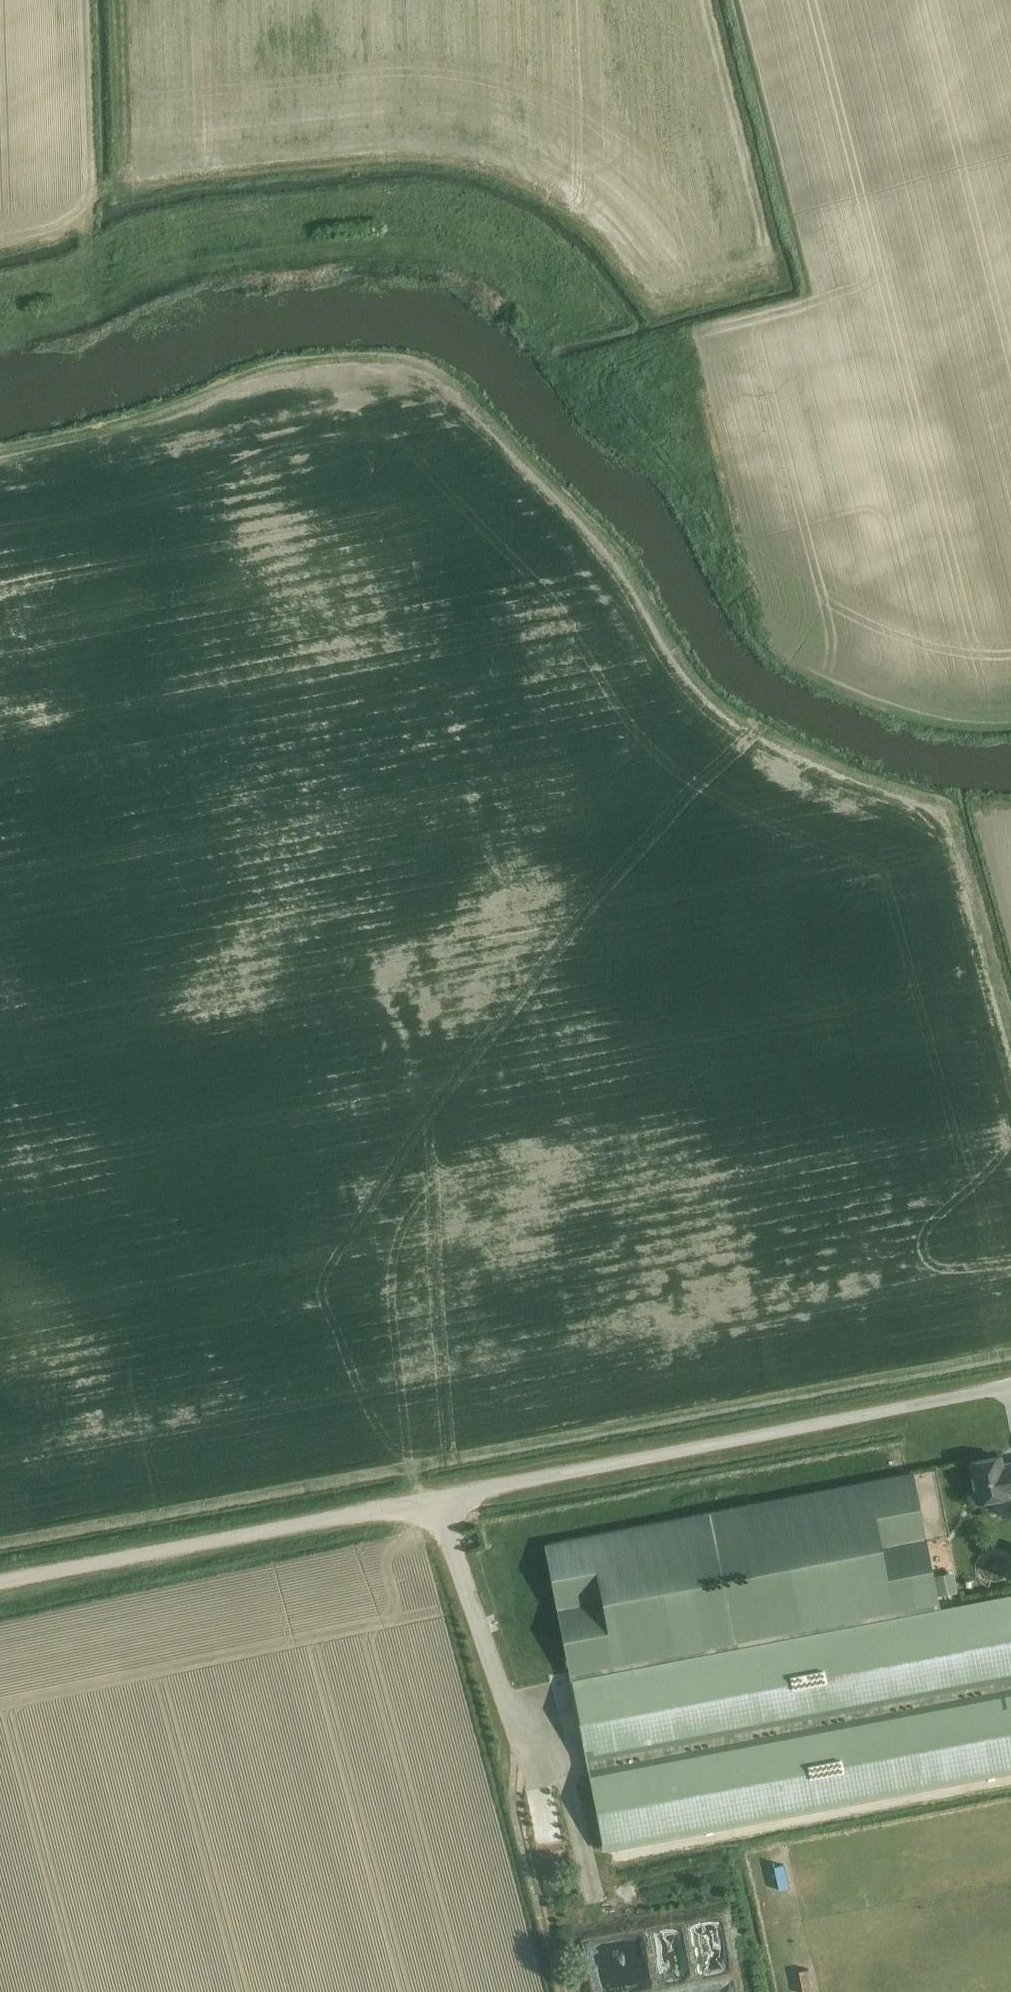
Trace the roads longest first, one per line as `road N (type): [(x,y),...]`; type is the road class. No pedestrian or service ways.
road 1 (unclassified): [(0,1584),(1010,1396)]

